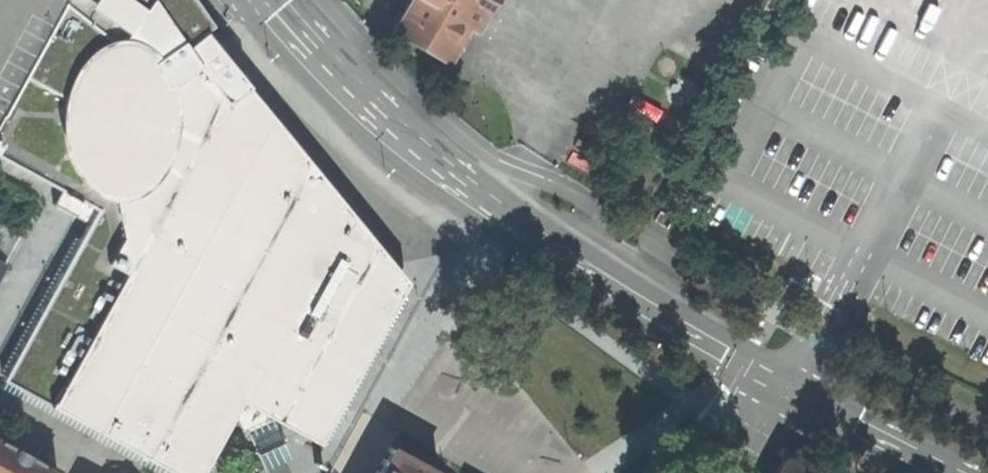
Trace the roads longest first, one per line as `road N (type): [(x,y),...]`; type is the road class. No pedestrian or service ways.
road 1 (unclassified): [(277,0),(424,145),(516,213),(792,383)]
road 2 (unclassified): [(792,383),(959,472)]

